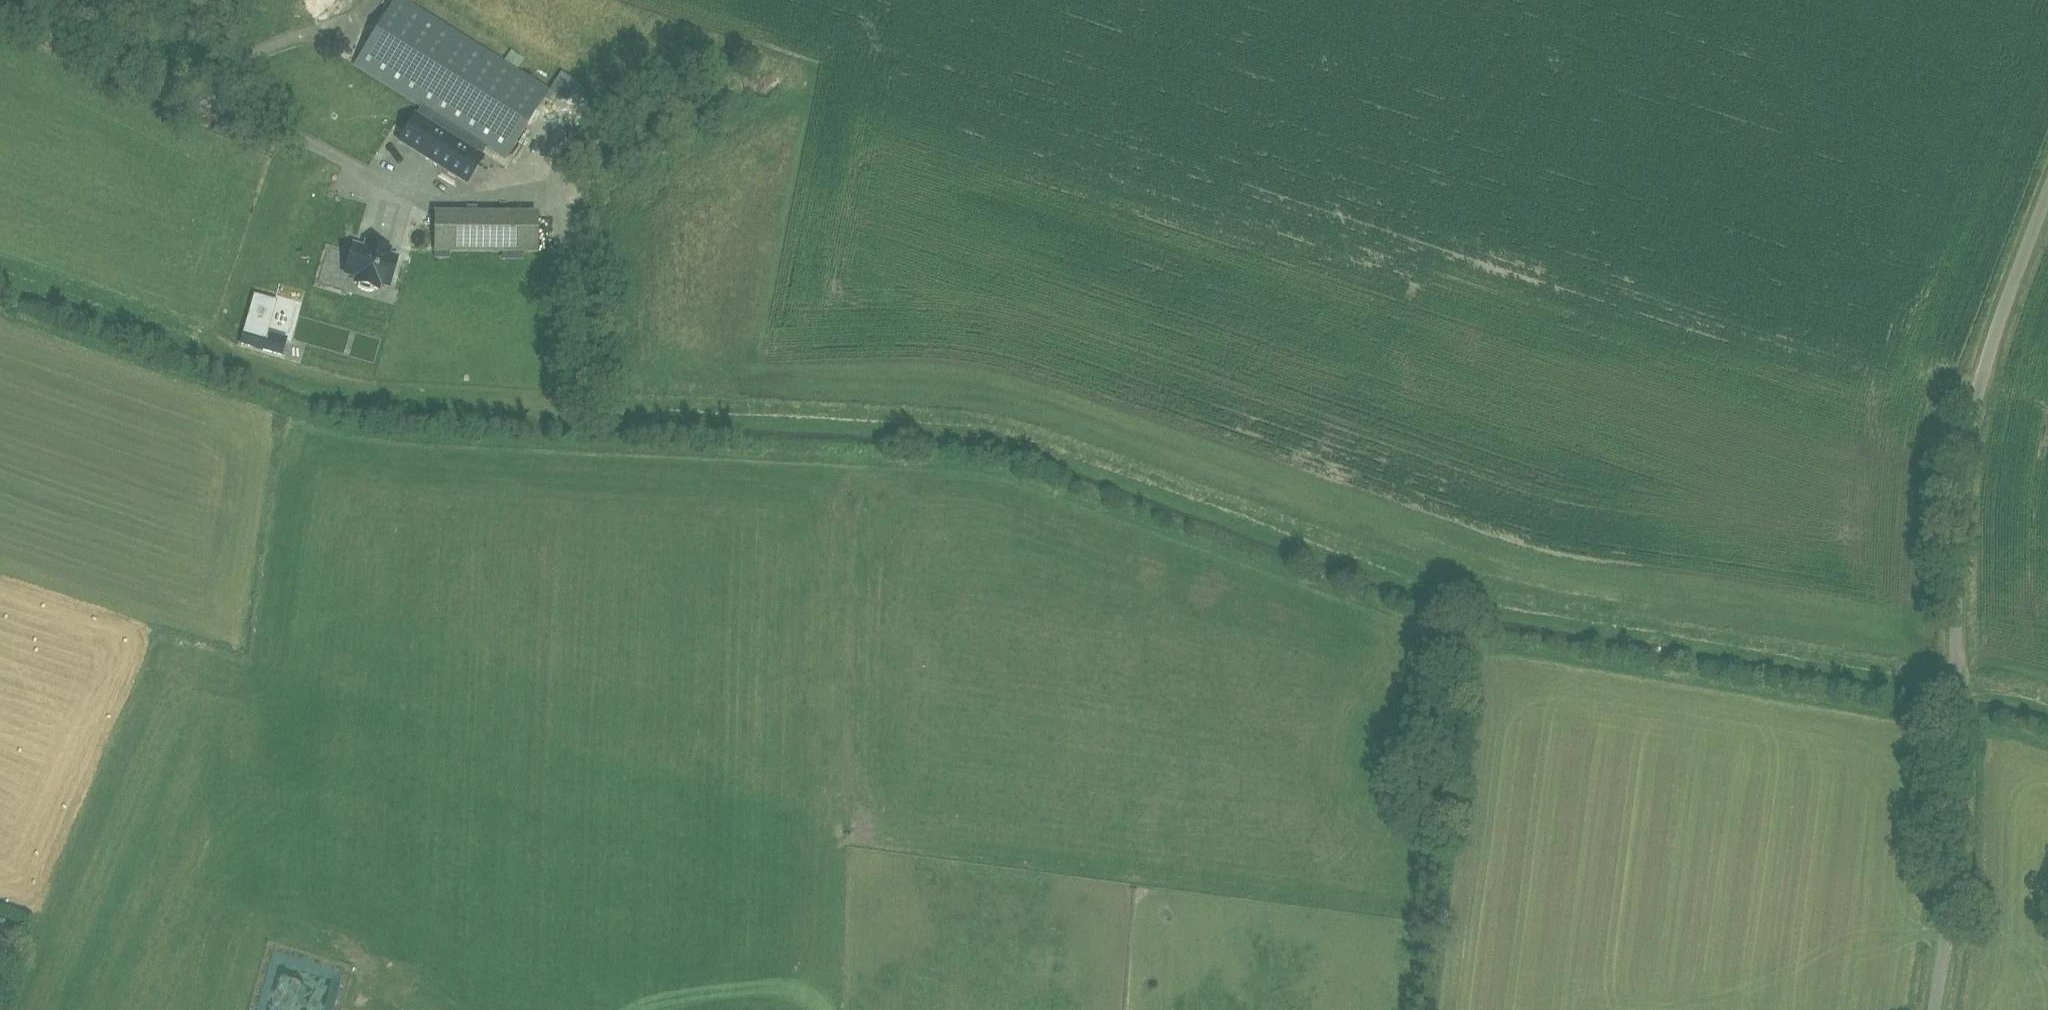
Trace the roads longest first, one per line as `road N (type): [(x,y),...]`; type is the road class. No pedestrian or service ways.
road 1 (unclassified): [(1938,1009),(1960,772),(1960,482),(1969,406),(2047,192)]

